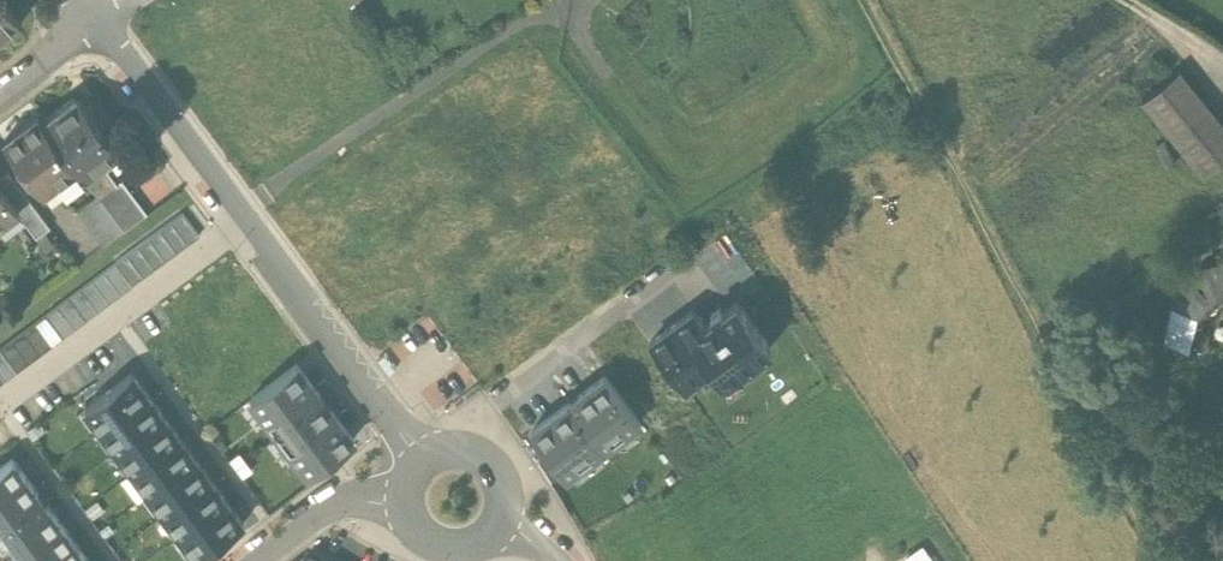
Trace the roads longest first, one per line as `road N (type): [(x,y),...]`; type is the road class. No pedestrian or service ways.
road 1 (track): [(1169,560),(1146,538),(861,0)]
road 2 (residential): [(0,403),(249,218)]
road 3 (residential): [(249,218),(426,460)]
road 4 (residential): [(99,23),(249,218)]
road 5 (residential): [(404,500),(336,507),(262,560)]
road 6 (residential): [(497,524),(503,495),(481,459),(453,451),(426,460)]
road 7 (residential): [(404,500),(422,537),(448,549),(477,544),(497,524)]
road 8 (residential): [(99,23),(0,95)]

